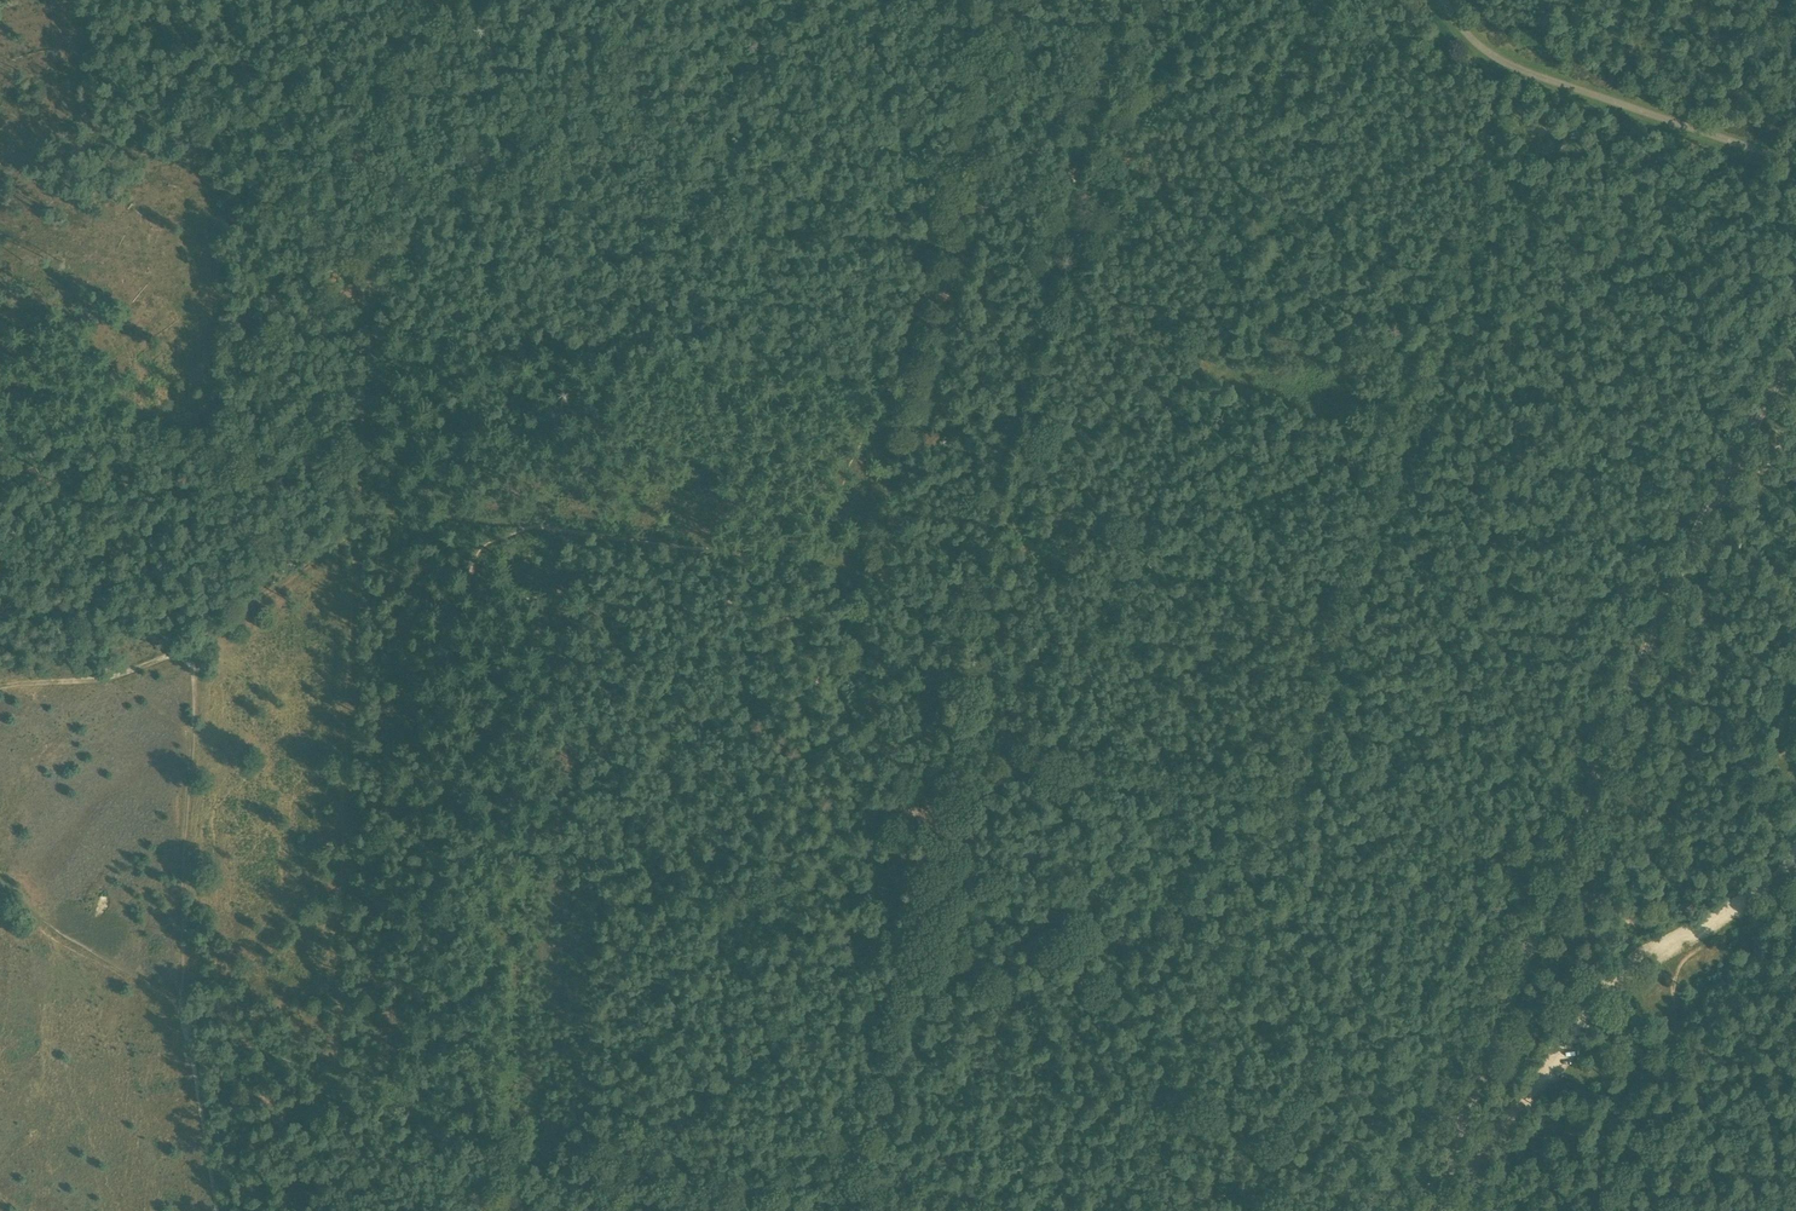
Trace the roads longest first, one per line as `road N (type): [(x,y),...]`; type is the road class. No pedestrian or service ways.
road 1 (track): [(1332,0),(1300,40),(1282,88),(1240,113),(1189,374),(1069,724),(981,900),(976,935),(936,1023),(853,1150)]
road 2 (track): [(188,660),(362,522),(382,81),(630,110),(642,0)]
road 3 (tertiary): [(1425,1210),(1669,598),(1795,341)]
road 4 (track): [(682,1163),(370,1112),(321,1074),(191,1026),(182,942),(188,660)]
road 5 (track): [(1300,1205),(1428,750),(1565,673),(1631,645),(1647,650)]
road 6 (track): [(1079,171),(630,110)]
road 7 (track): [(0,687),(188,660)]
road 8 (track): [(1290,1210),(1442,1167)]
road 9 (track): [(1447,1167),(1564,1210)]

